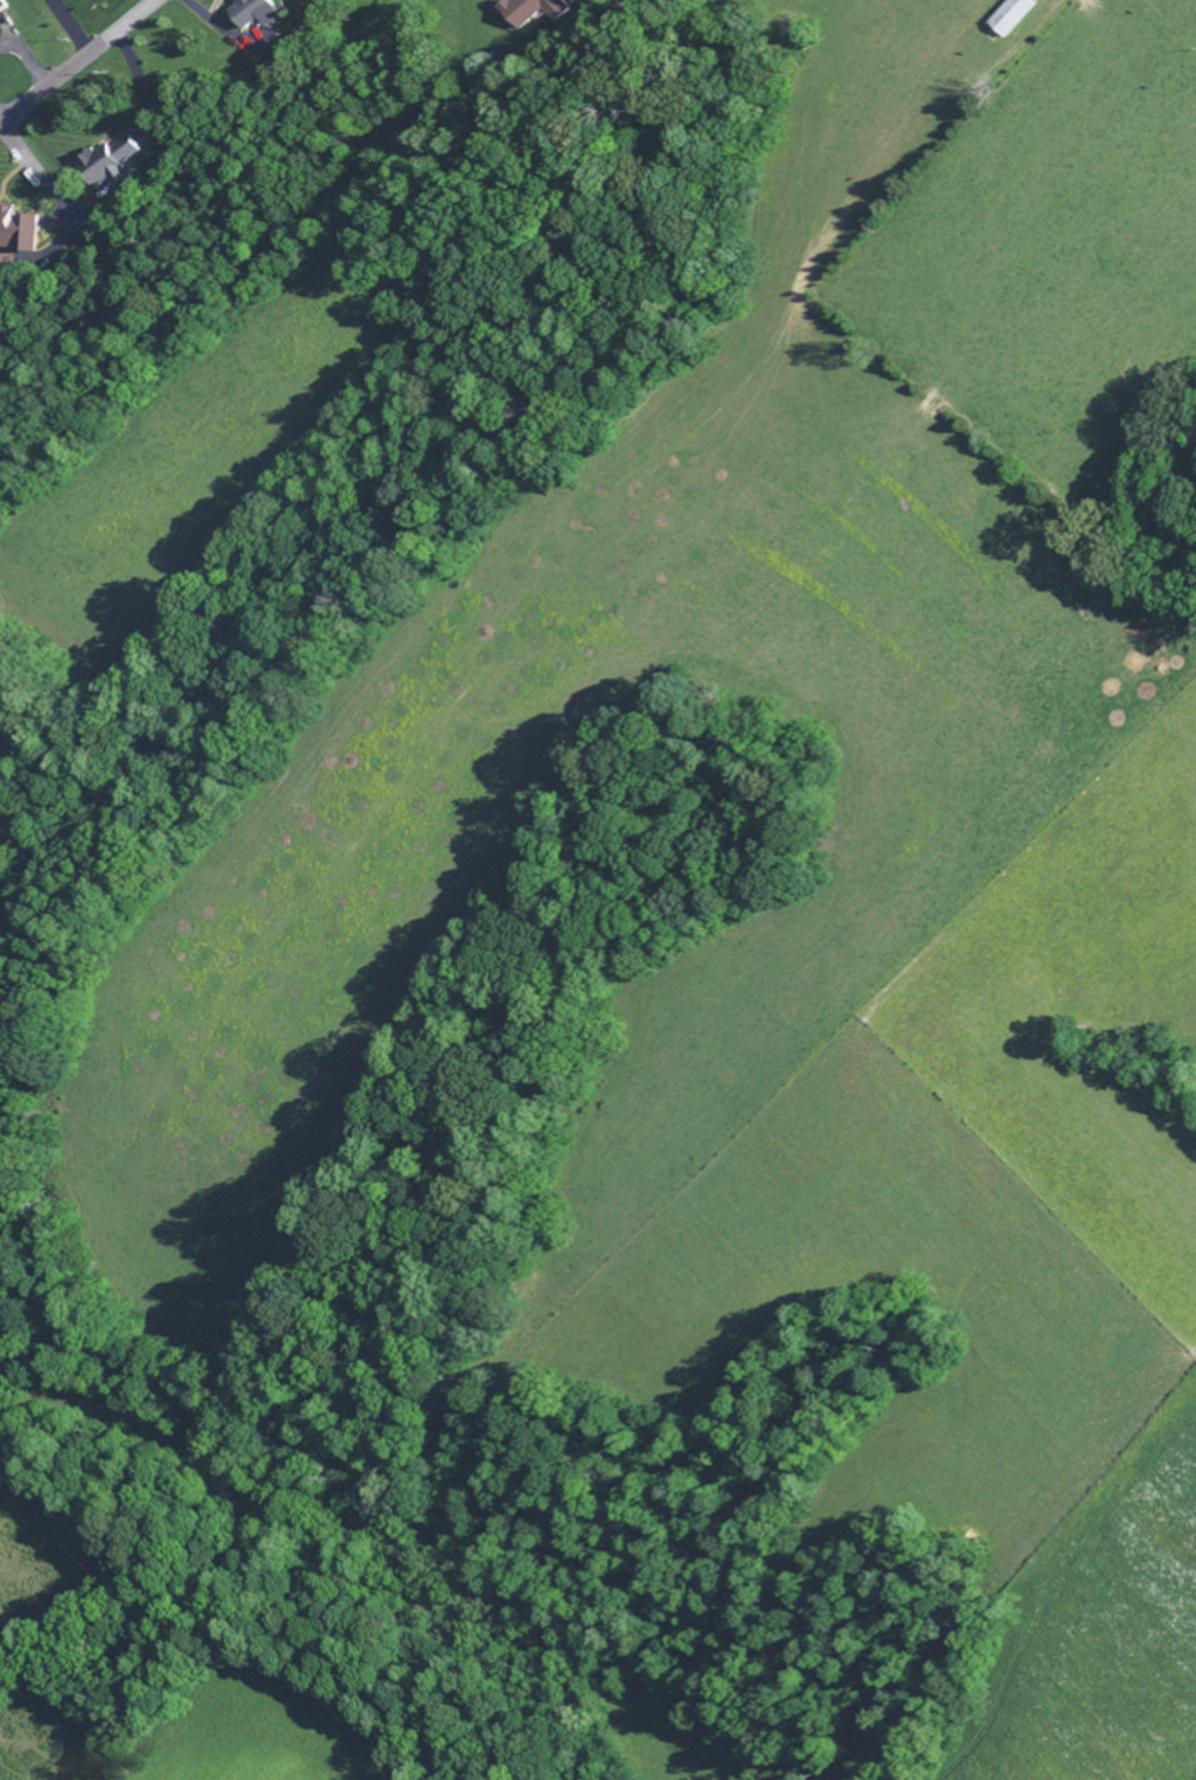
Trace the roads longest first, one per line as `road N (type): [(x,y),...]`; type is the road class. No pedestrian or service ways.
road 1 (residential): [(156,0),(6,118)]

